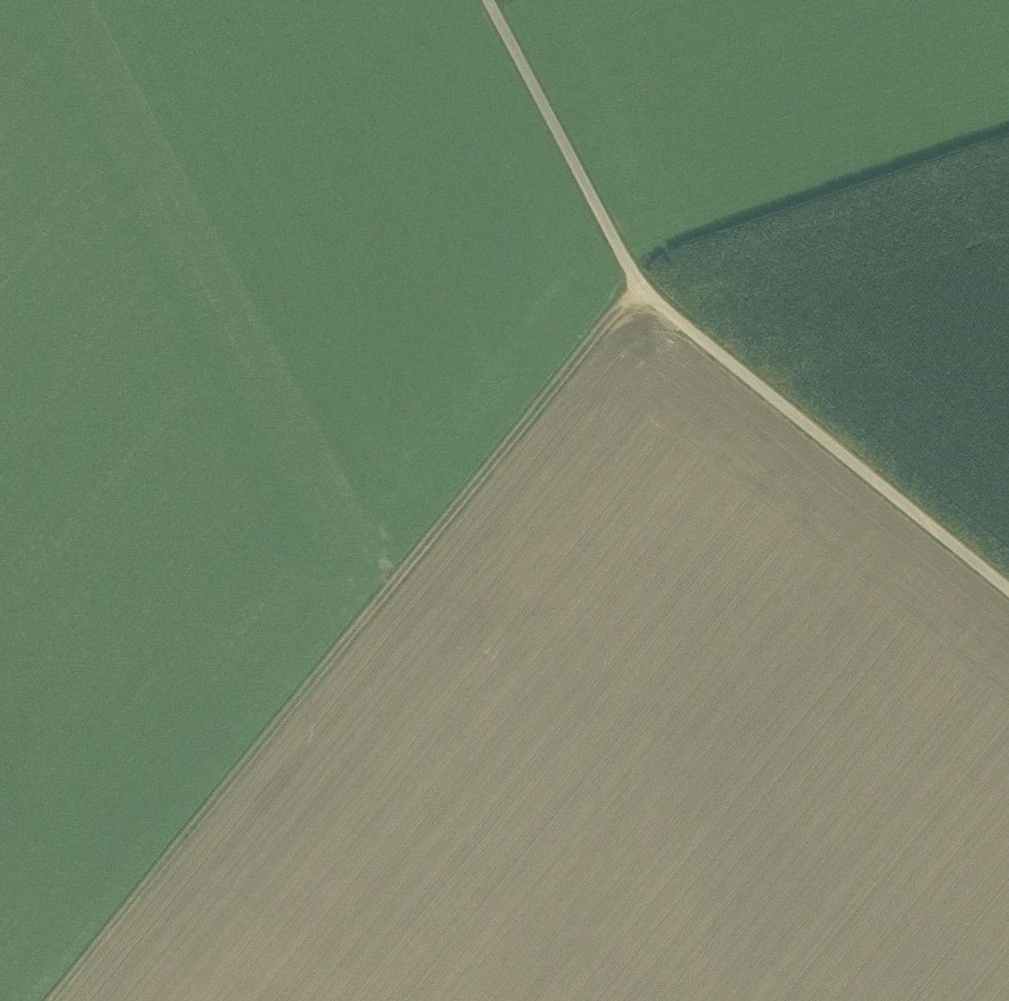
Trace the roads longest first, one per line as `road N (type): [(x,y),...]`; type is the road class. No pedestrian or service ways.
road 1 (track): [(487,0),(627,266),(654,302),(1008,592)]

